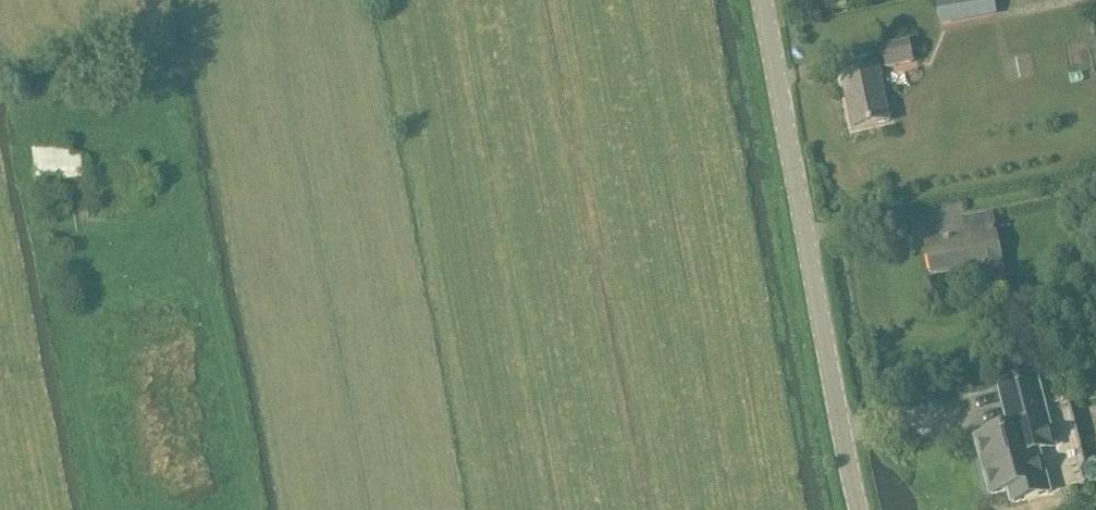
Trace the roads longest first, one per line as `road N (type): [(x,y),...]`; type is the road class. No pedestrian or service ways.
road 1 (unclassified): [(859,509),(762,0)]

